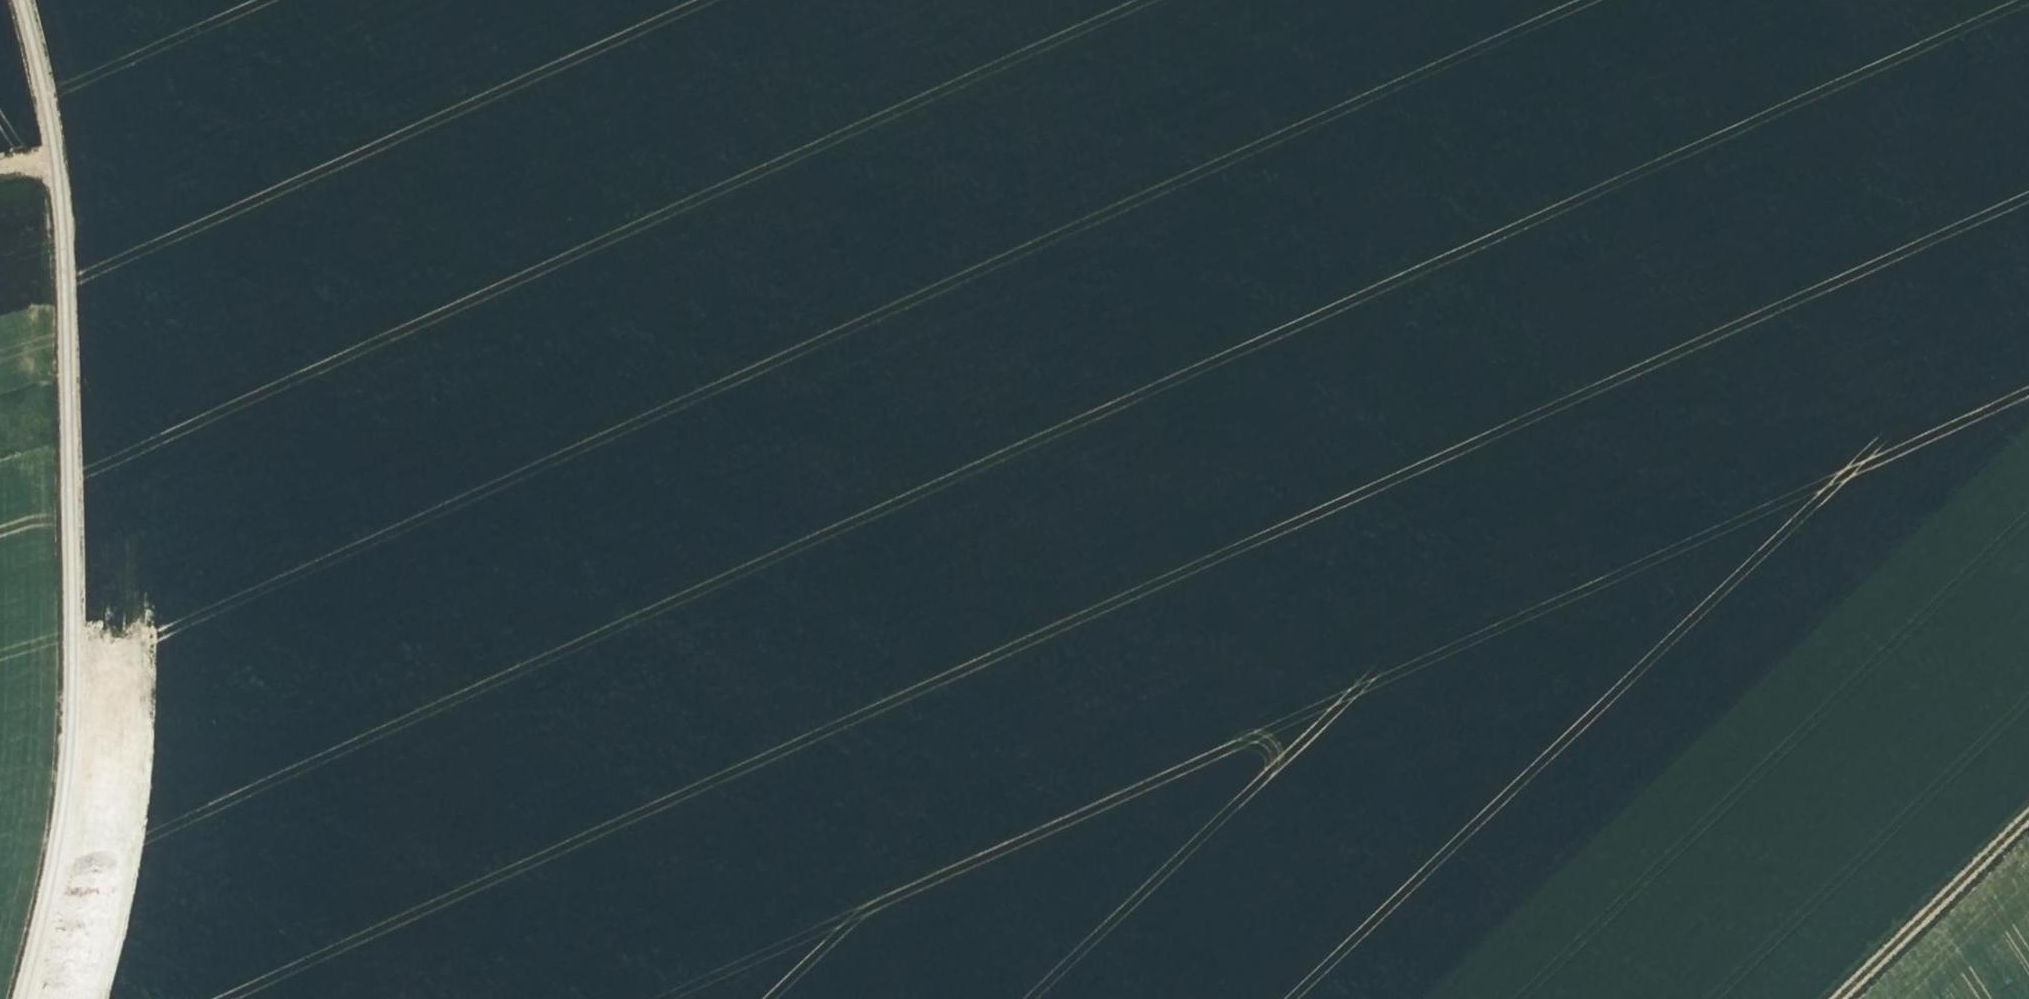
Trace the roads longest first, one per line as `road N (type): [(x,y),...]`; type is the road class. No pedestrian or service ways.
road 1 (unclassified): [(19,0),(57,154),(73,691),(54,869),(18,998)]
road 2 (track): [(2028,813),(1835,998)]

